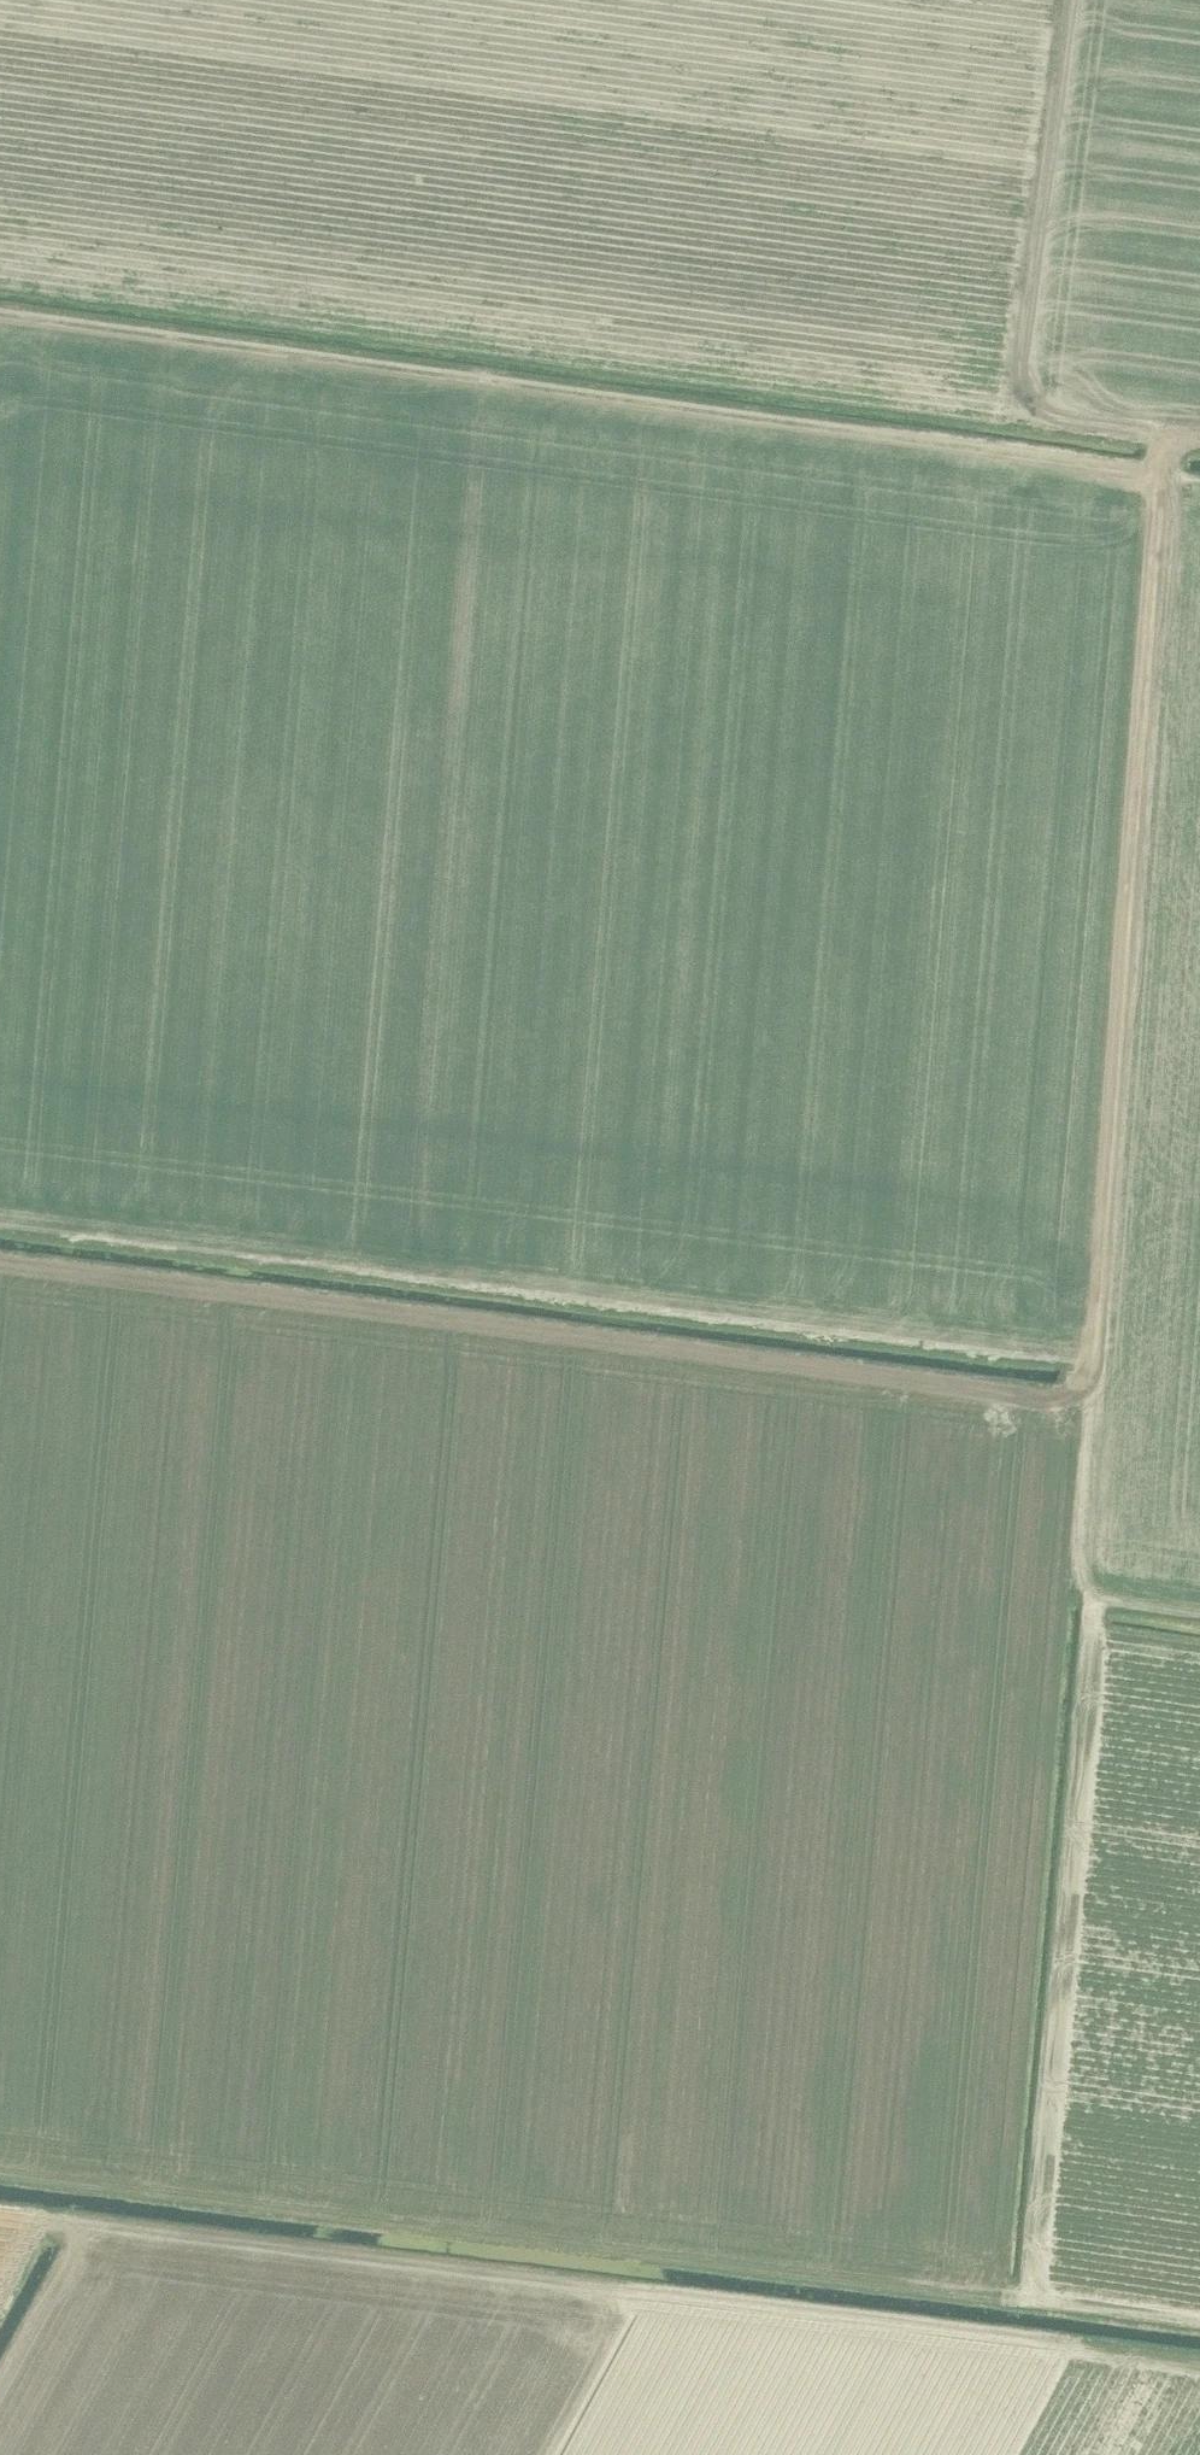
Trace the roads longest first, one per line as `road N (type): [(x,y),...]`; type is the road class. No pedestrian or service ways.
road 1 (track): [(1161,476),(1091,1377),(1110,1421),(1109,1461),(1030,2301),(932,2287)]
road 2 (track): [(1161,476),(0,315)]
road 3 (track): [(1030,2301),(1199,2323)]

